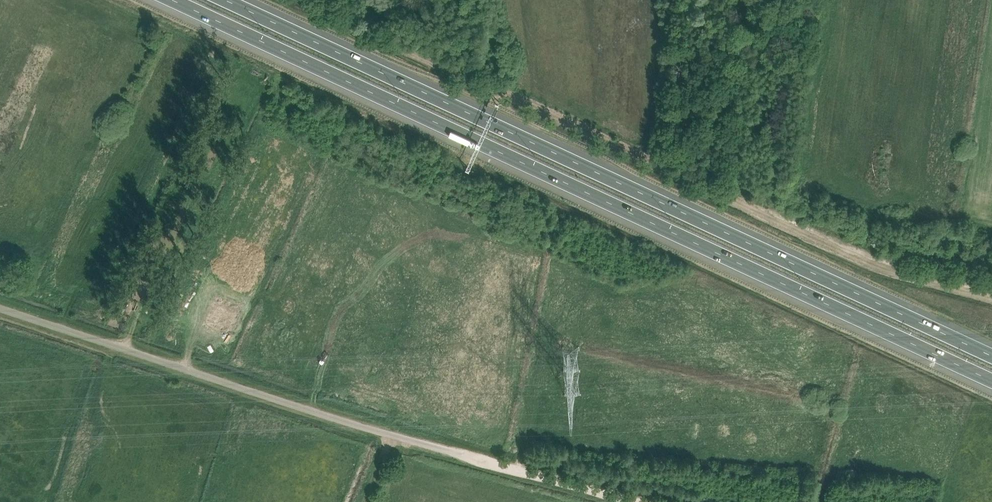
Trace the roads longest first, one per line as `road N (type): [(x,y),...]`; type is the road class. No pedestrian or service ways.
road 1 (motorway): [(174,0),(991,378)]
road 2 (motorway): [(991,352),(229,0)]
road 3 (track): [(991,304),(818,244),(299,0)]
road 4 (unclassified): [(392,435),(0,308)]
road 5 (track): [(392,435),(636,501)]

